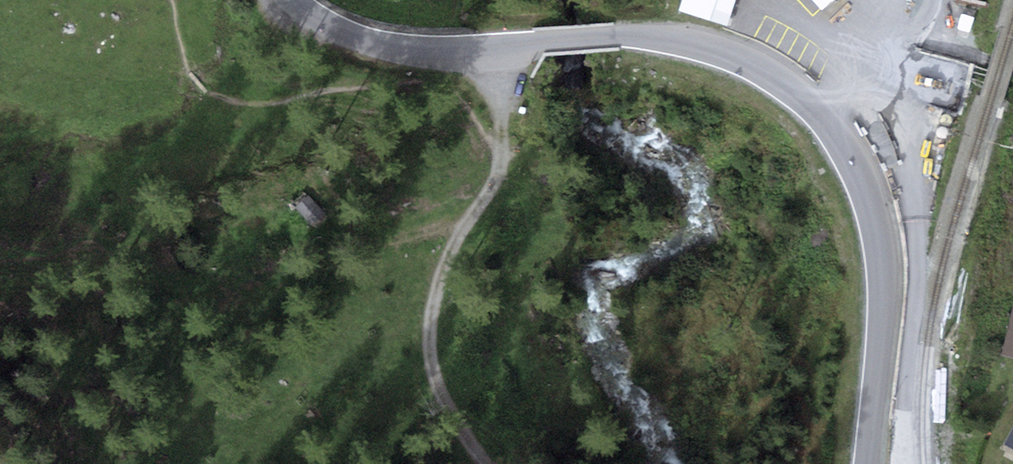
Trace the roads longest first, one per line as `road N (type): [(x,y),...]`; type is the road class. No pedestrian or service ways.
road 1 (secondary): [(867,463),(881,326),(876,221),(858,165),(797,92),(749,62),(674,41),(386,47),(334,32),(287,0)]
road 2 (track): [(486,463),(461,432),(430,364),(436,286),(468,217),(500,177),(500,71)]
road 3 (track): [(797,92),(848,63),(913,45),(1012,66)]

